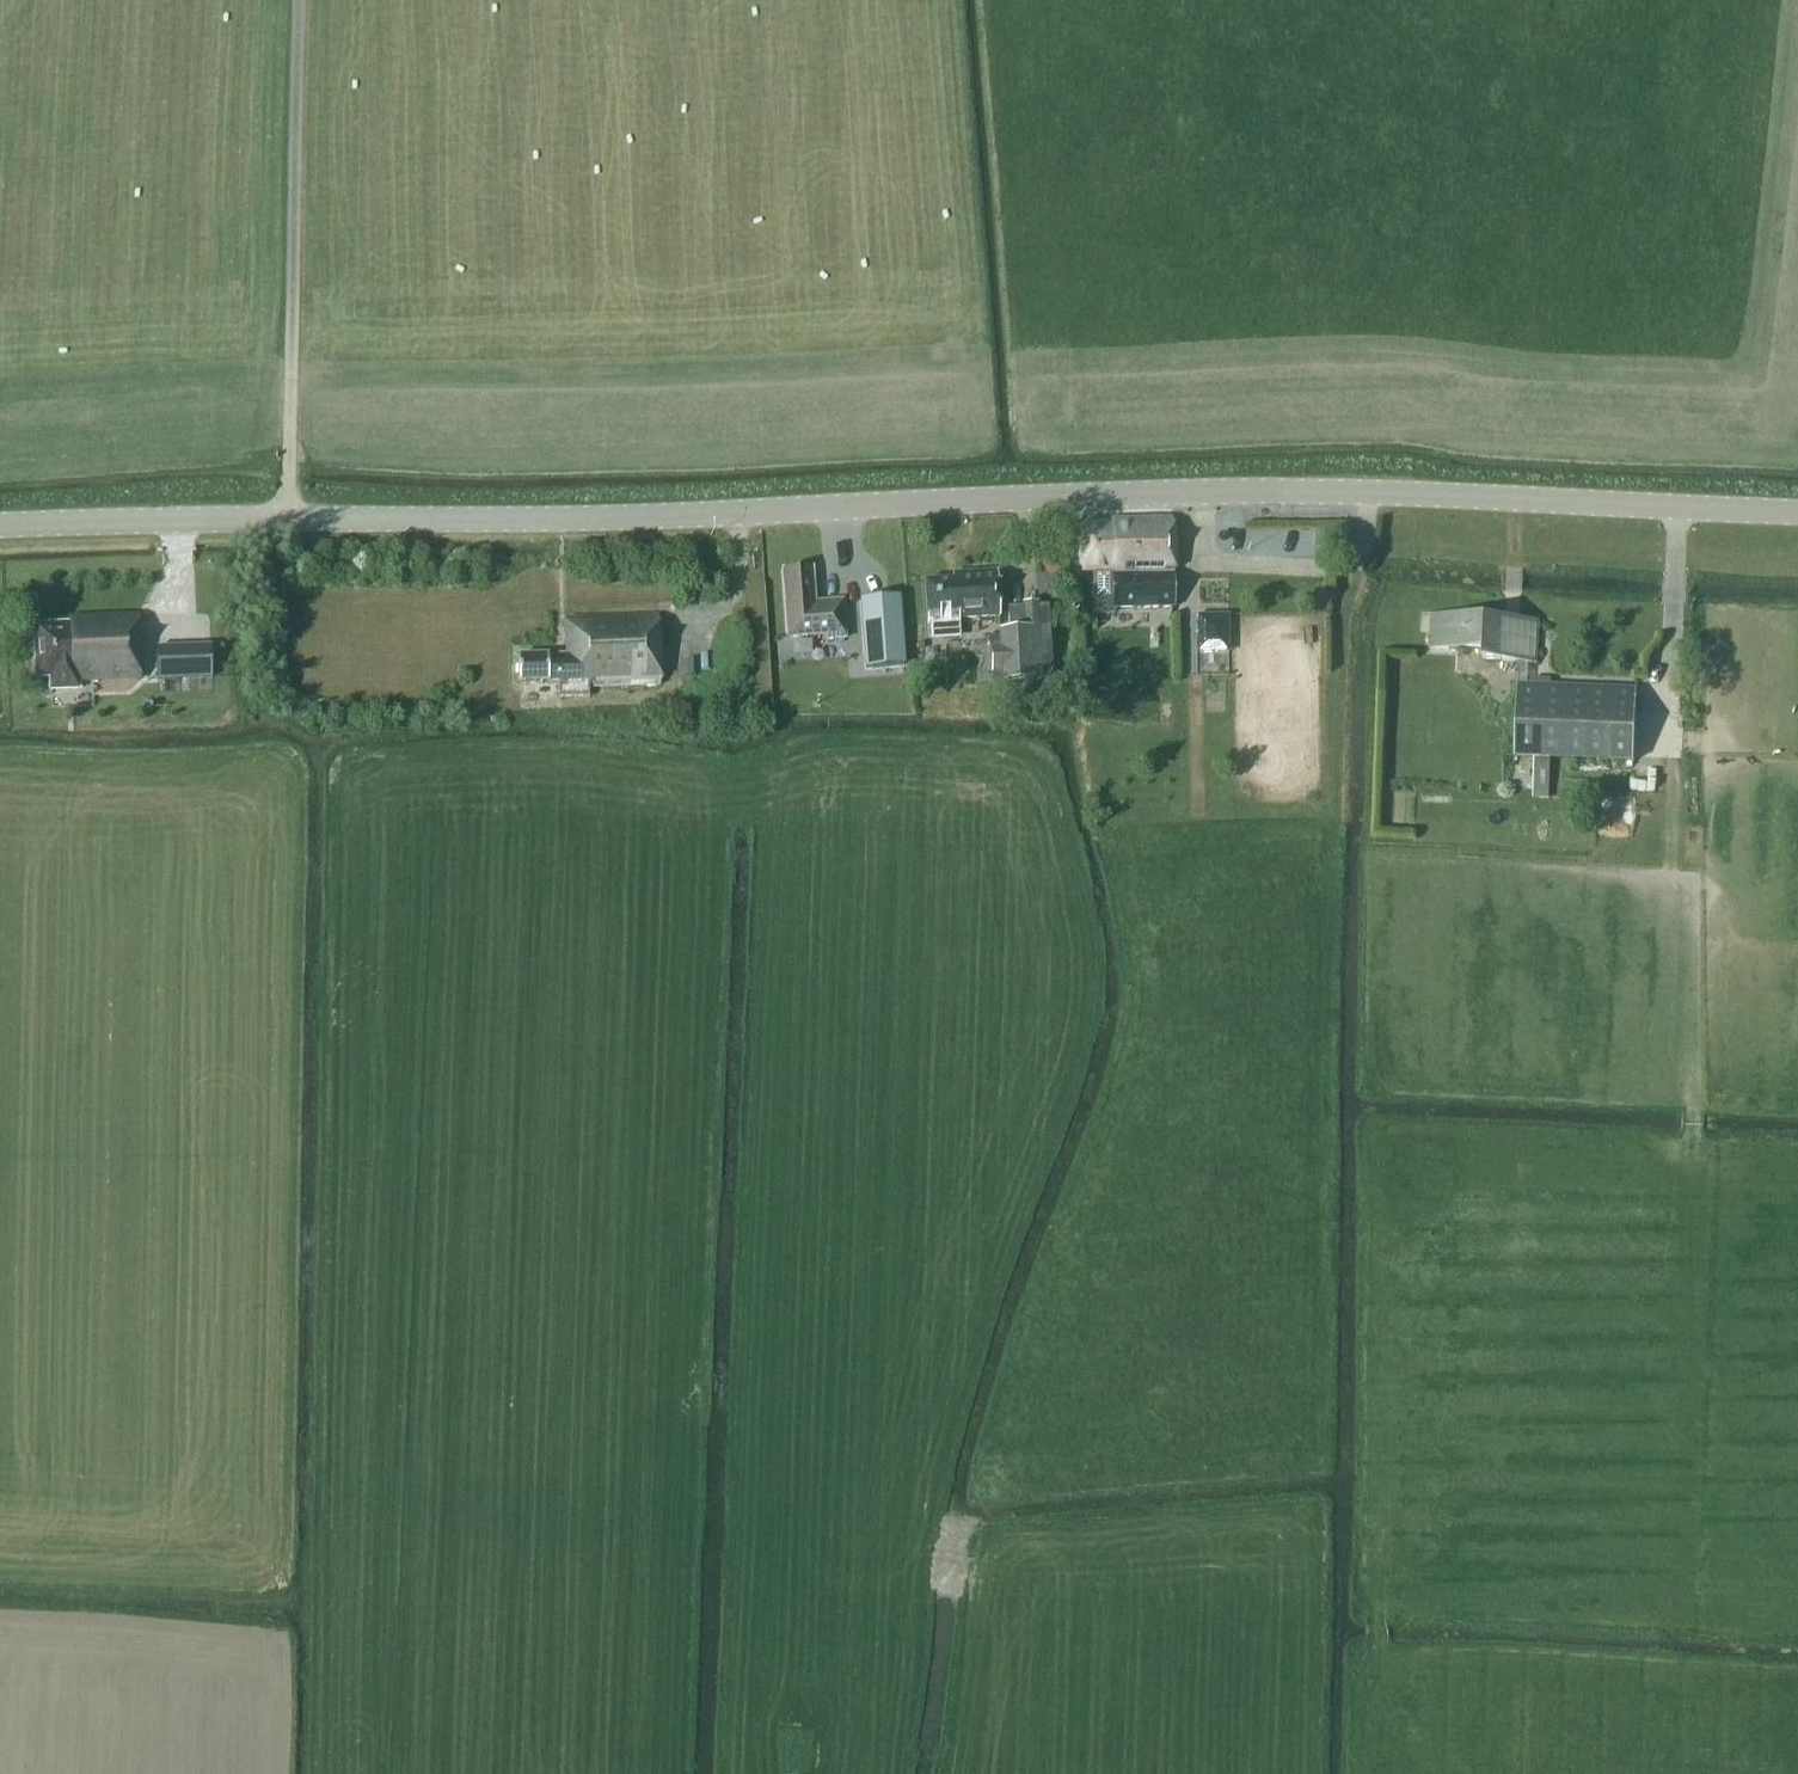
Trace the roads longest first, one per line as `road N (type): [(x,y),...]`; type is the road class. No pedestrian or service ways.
road 1 (tertiary): [(1797,512),(1267,490),(616,518),(287,520)]
road 2 (tertiary): [(0,526),(287,520)]

